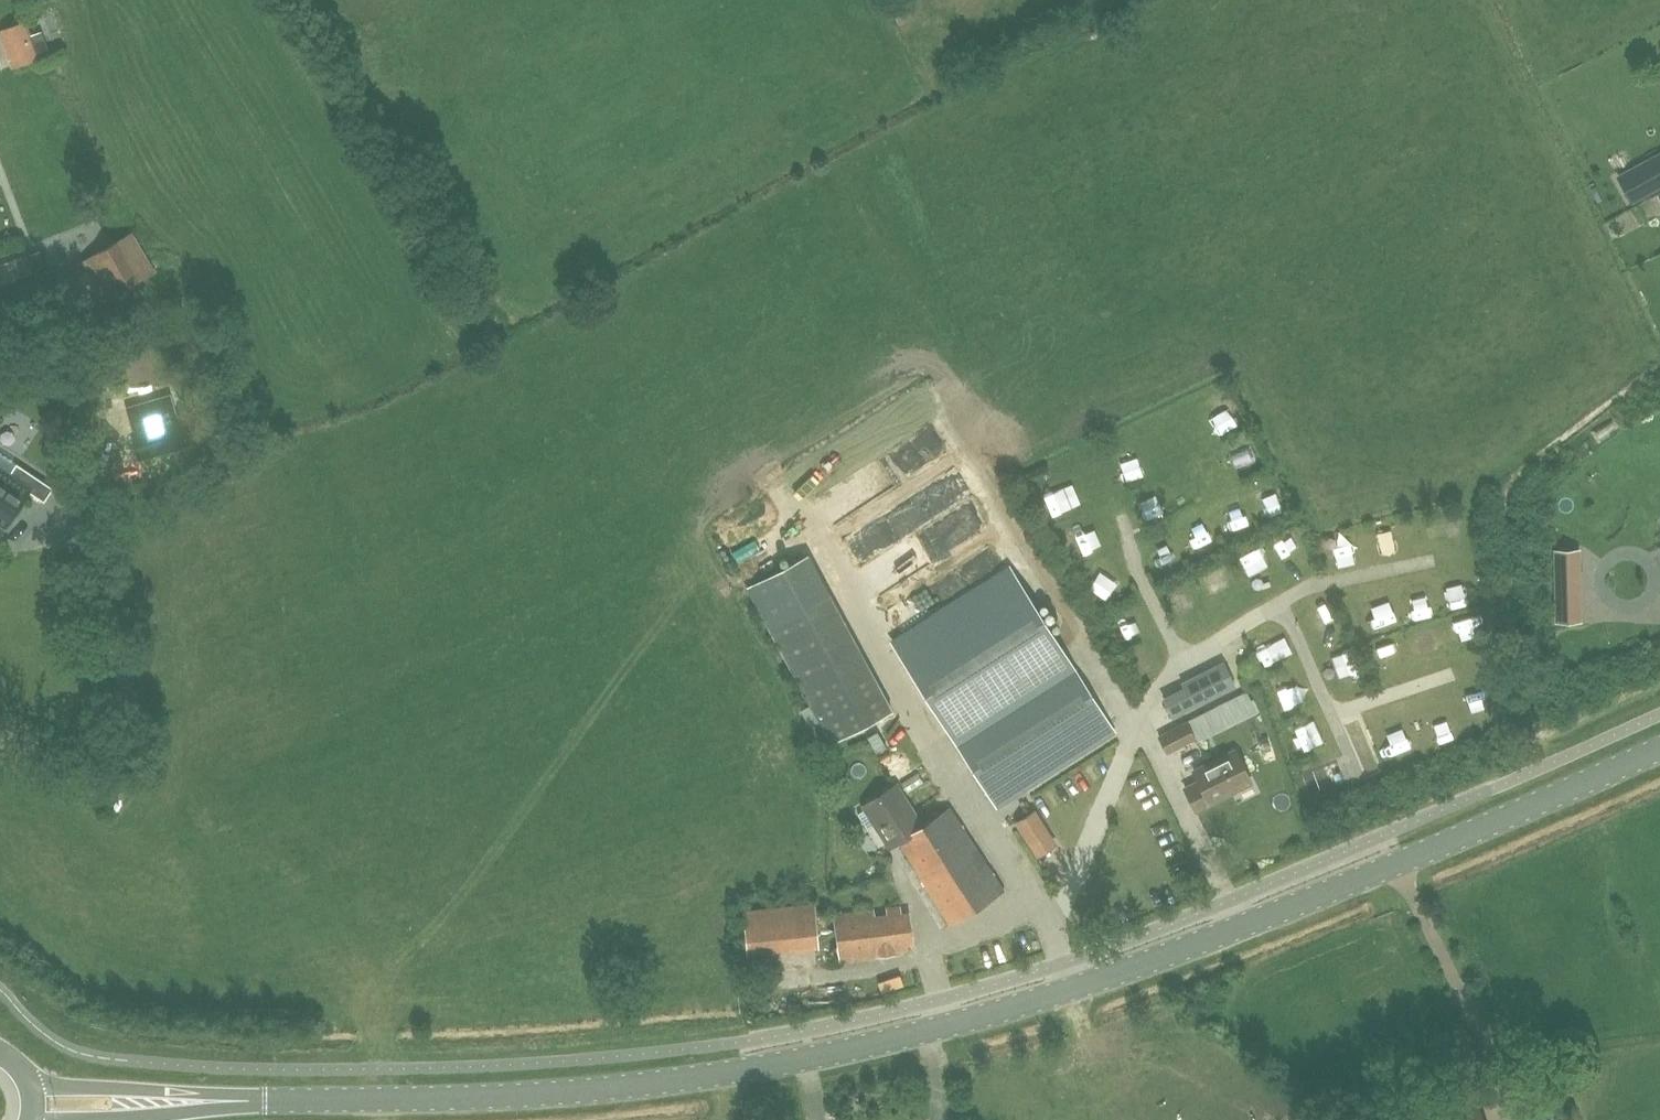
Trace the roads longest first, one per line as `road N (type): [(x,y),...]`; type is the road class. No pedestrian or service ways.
road 1 (tertiary): [(1659,746),(1236,931),(898,1039),(687,1080),(538,1094),(264,1101)]
road 2 (tertiary): [(264,1101),(31,1083)]
road 3 (tertiary): [(106,1119),(264,1101)]

